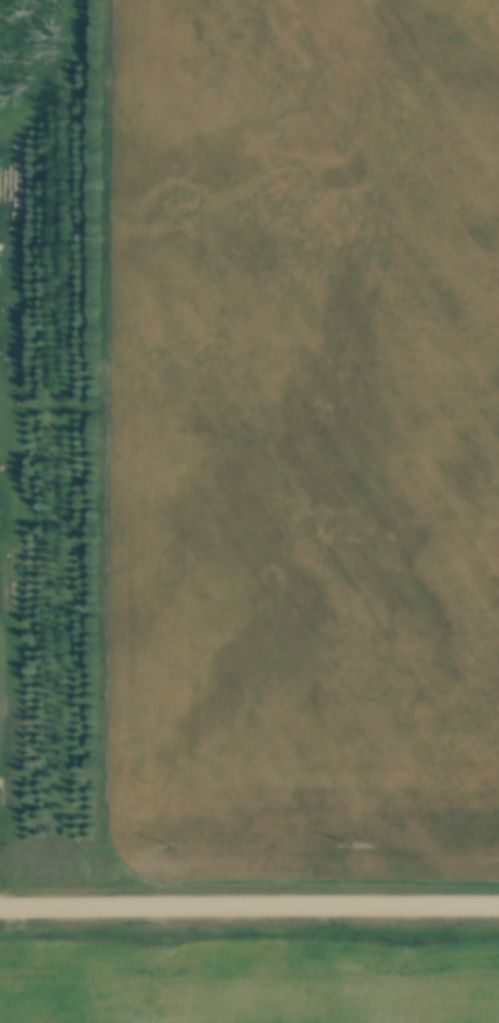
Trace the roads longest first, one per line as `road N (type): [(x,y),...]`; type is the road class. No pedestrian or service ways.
road 1 (tertiary): [(498,903),(0,906)]

